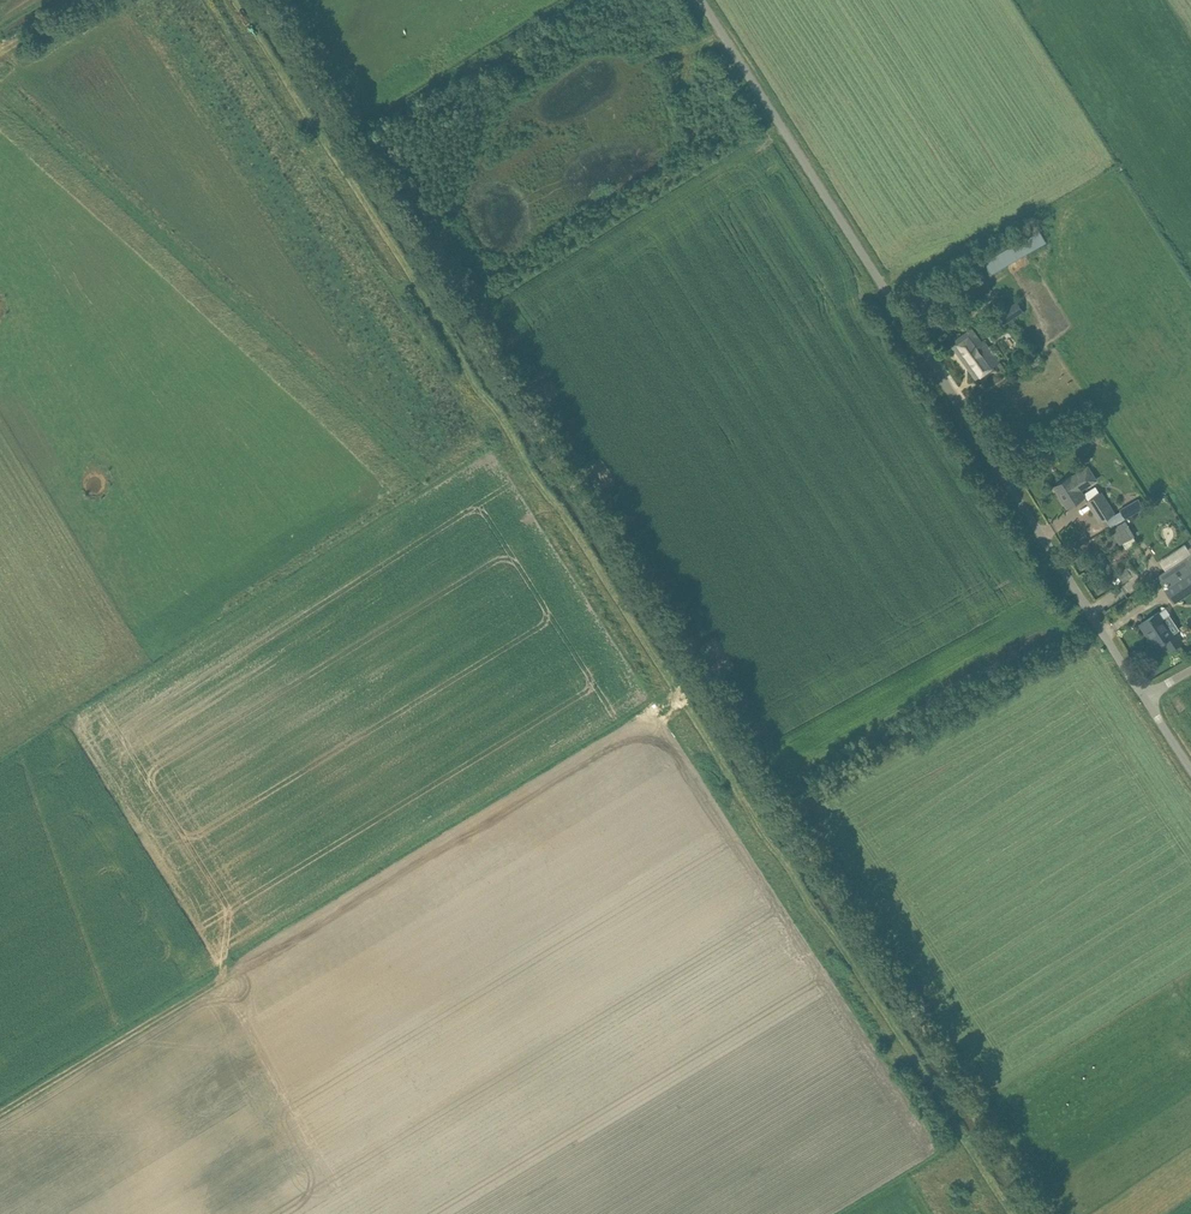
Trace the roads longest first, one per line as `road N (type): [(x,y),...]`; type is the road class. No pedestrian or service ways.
road 1 (unclassified): [(1144,696),(701,0)]
road 2 (track): [(0,1111),(222,976)]

